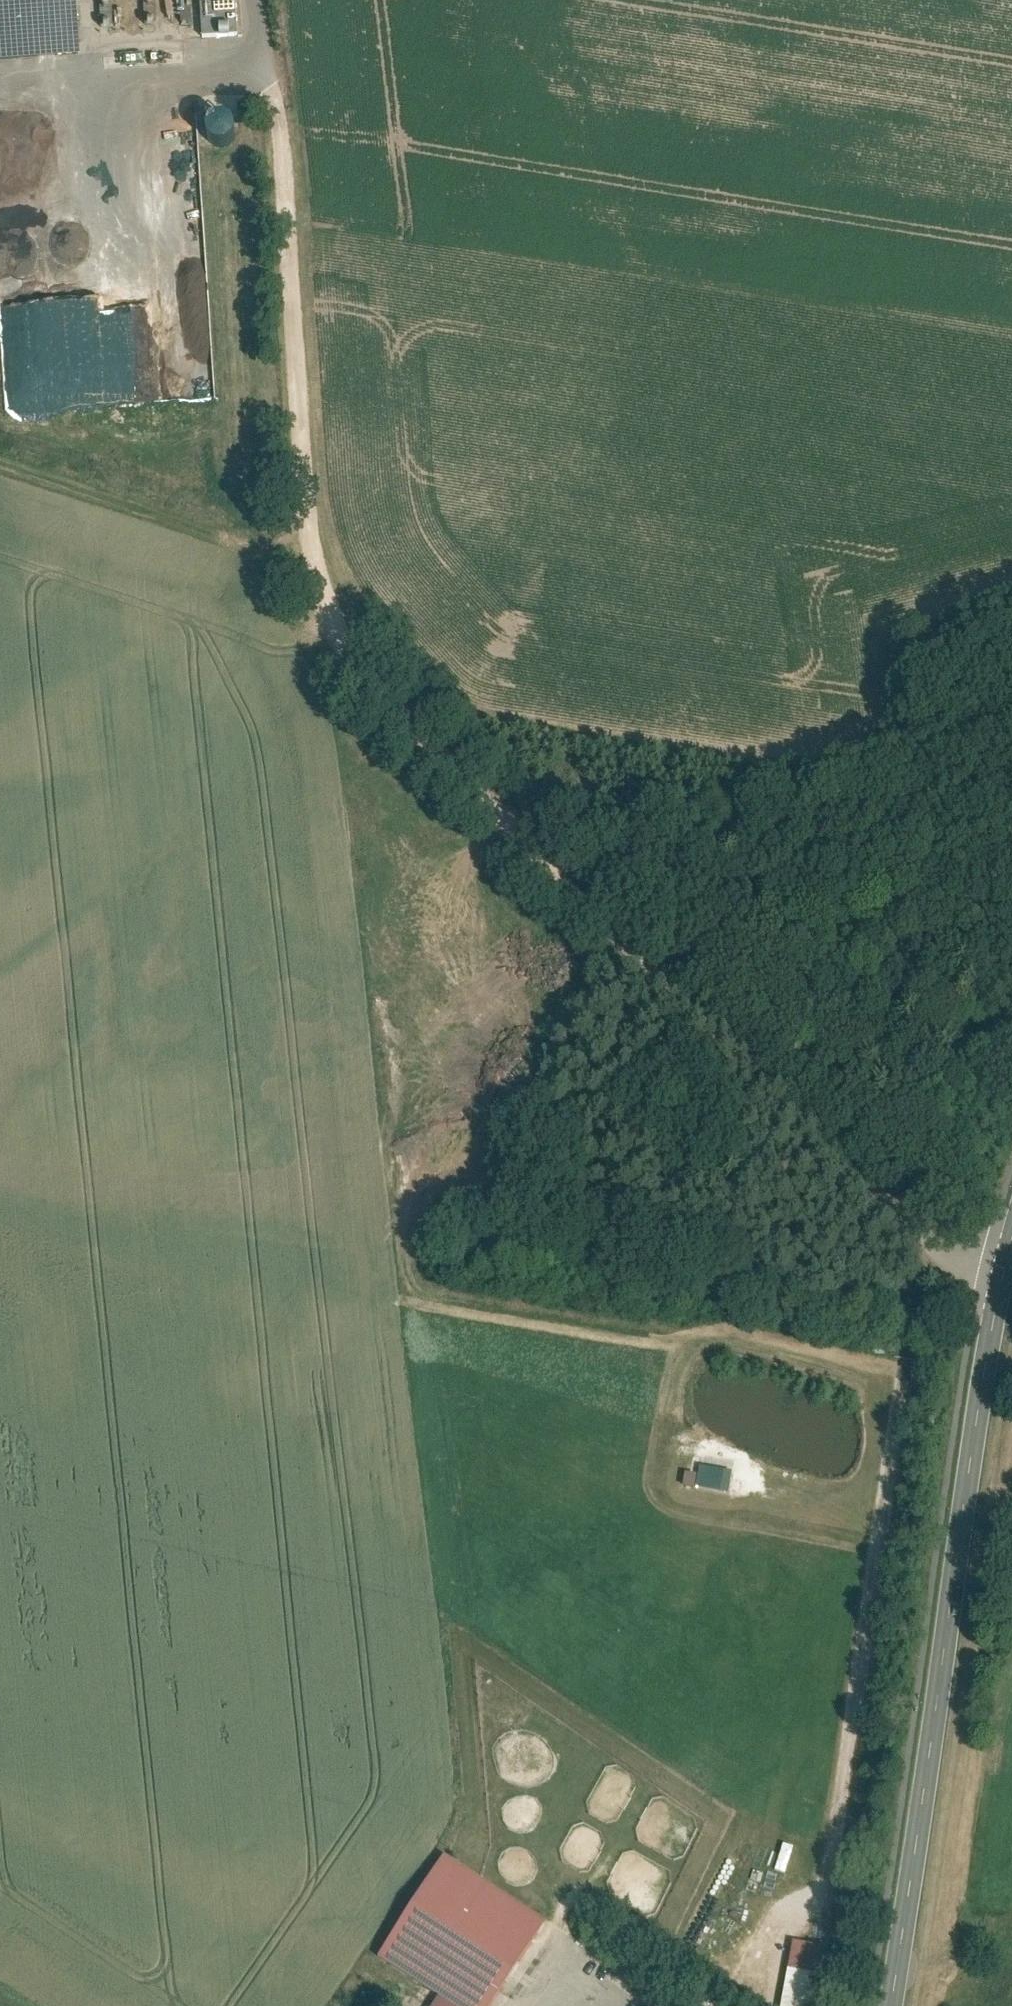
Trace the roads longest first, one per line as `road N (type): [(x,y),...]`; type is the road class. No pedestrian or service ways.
road 1 (secondary): [(886,2005),(989,1355),(1011,1262)]

